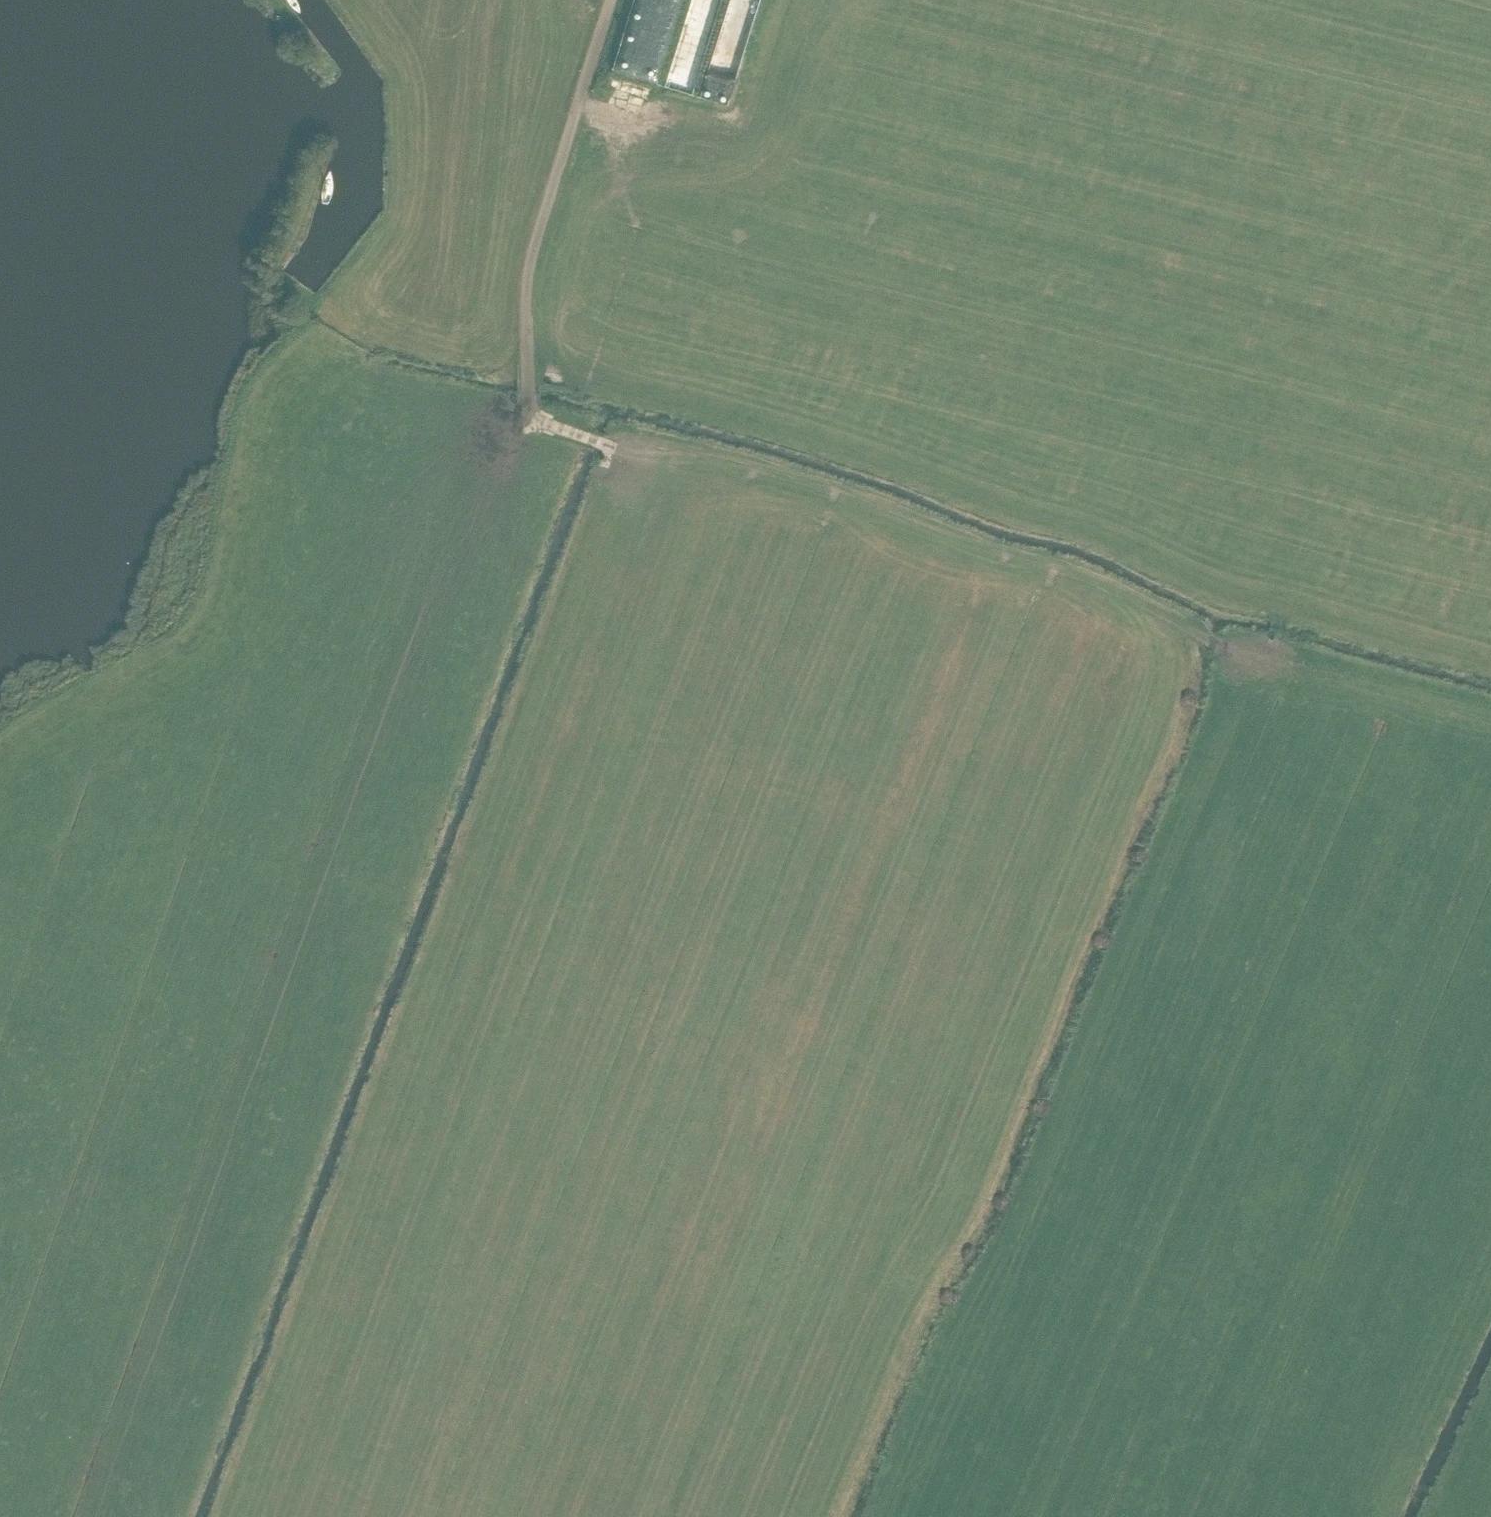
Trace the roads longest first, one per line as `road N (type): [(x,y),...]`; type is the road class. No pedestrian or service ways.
road 1 (track): [(612,0),(525,295),(533,426),(609,449)]

